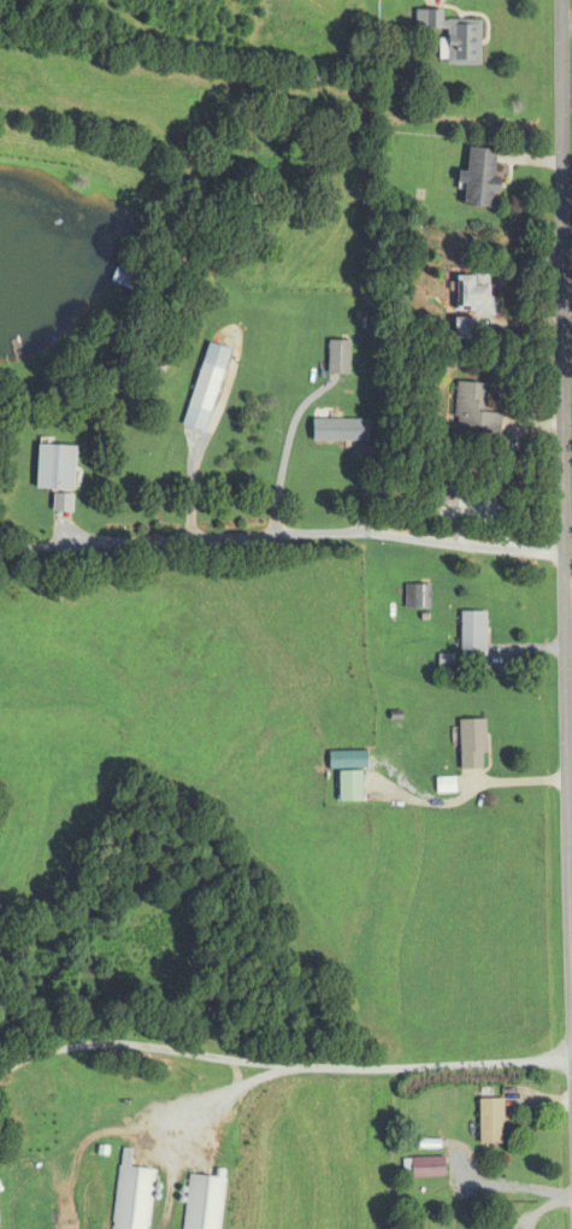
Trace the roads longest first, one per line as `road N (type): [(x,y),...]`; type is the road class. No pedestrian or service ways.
road 1 (residential): [(571,275),(564,0)]

